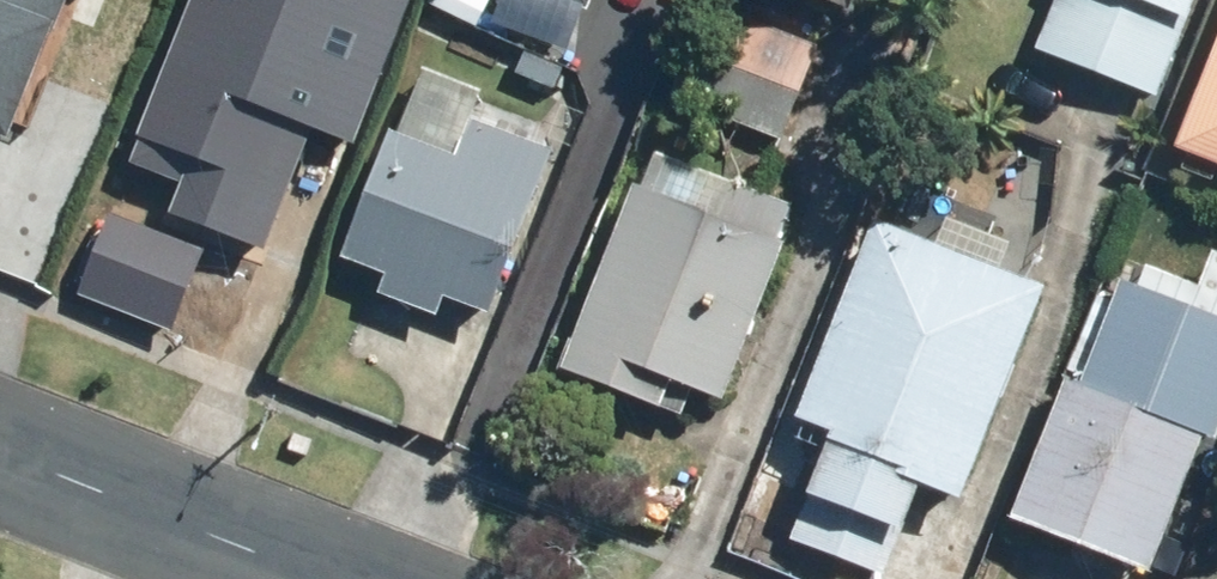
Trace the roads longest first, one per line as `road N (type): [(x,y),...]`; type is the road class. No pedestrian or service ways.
road 1 (primary): [(0,449),(336,578)]

